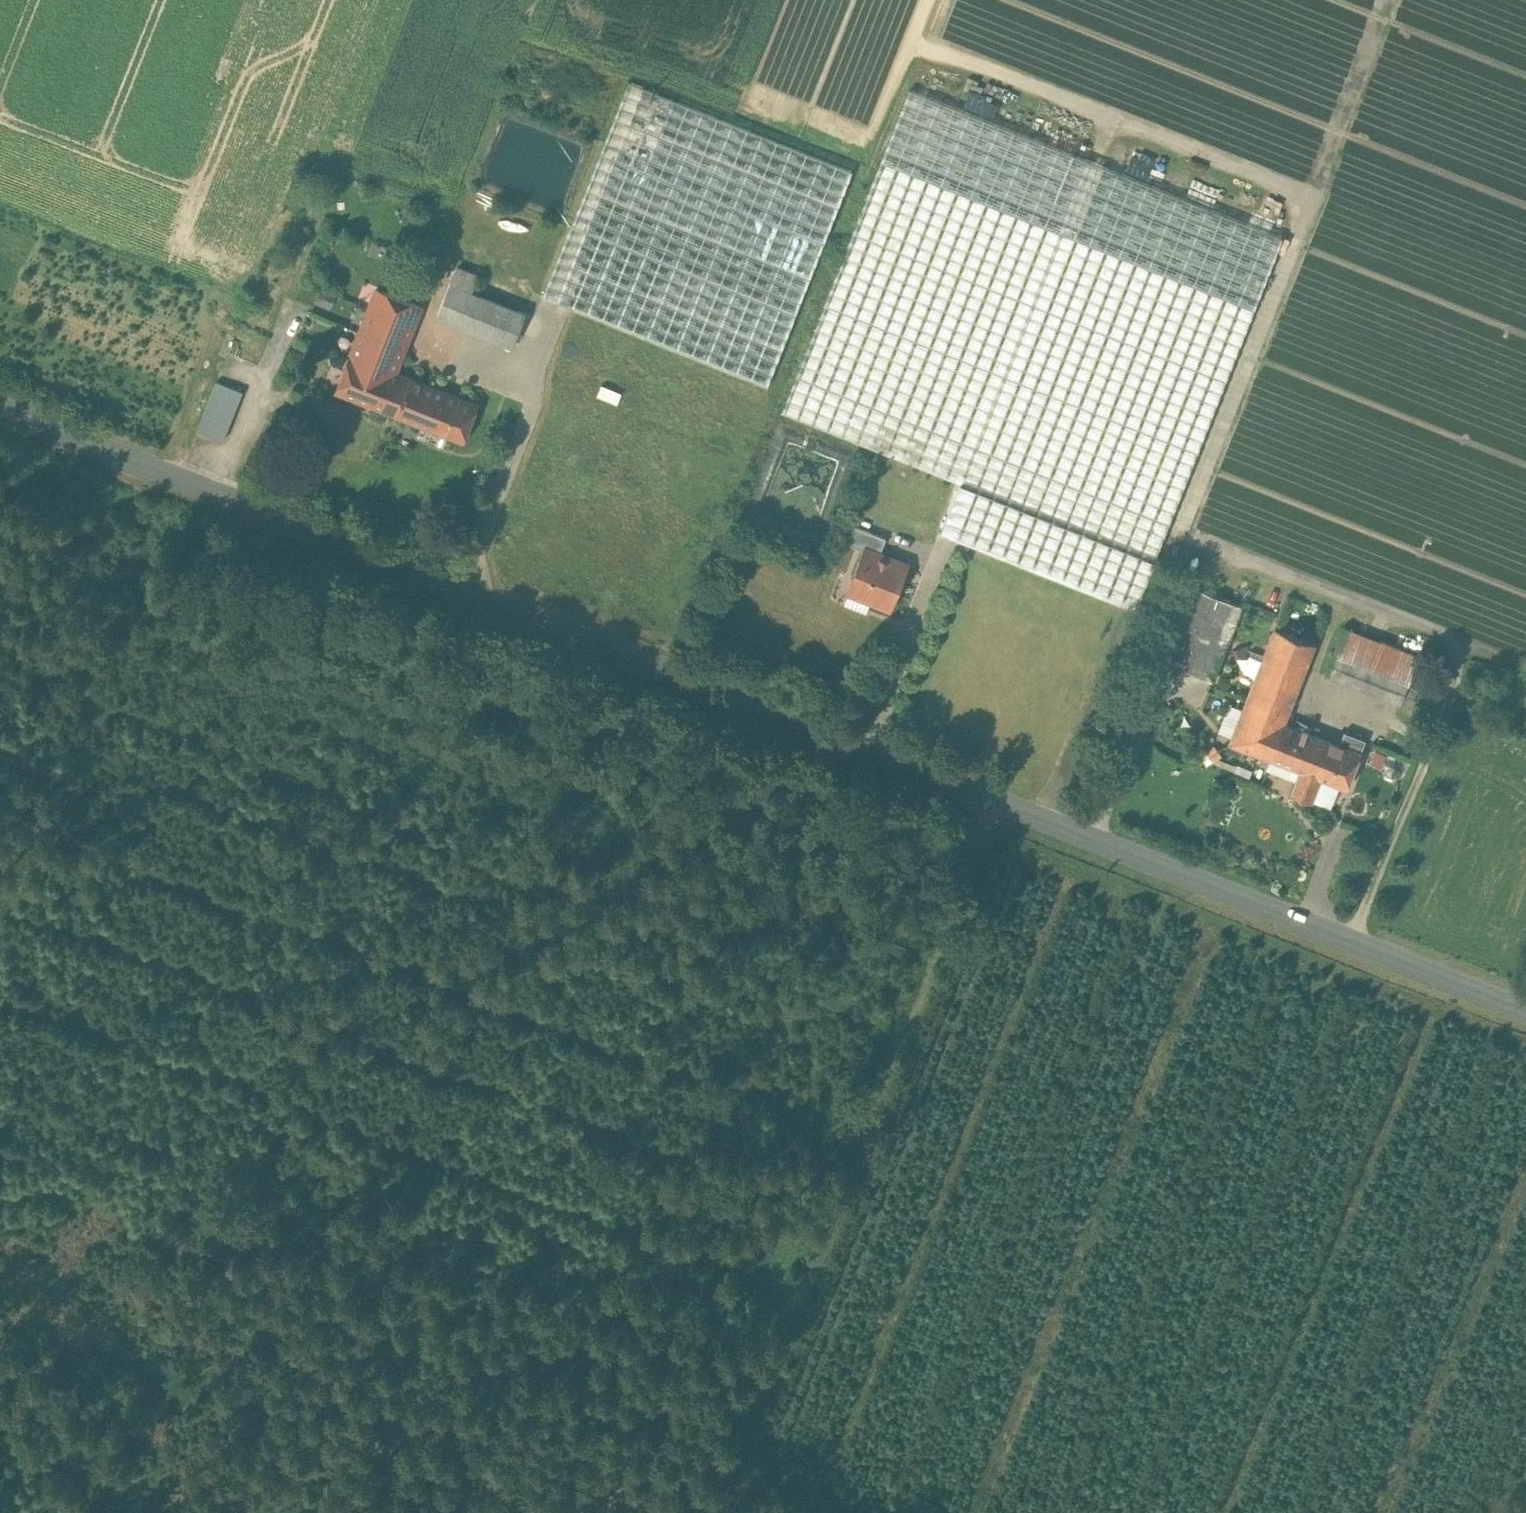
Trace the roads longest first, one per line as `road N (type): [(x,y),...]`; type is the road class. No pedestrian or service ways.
road 1 (unclassified): [(0,405),(1525,1007)]
road 2 (track): [(1019,807),(726,1512)]

